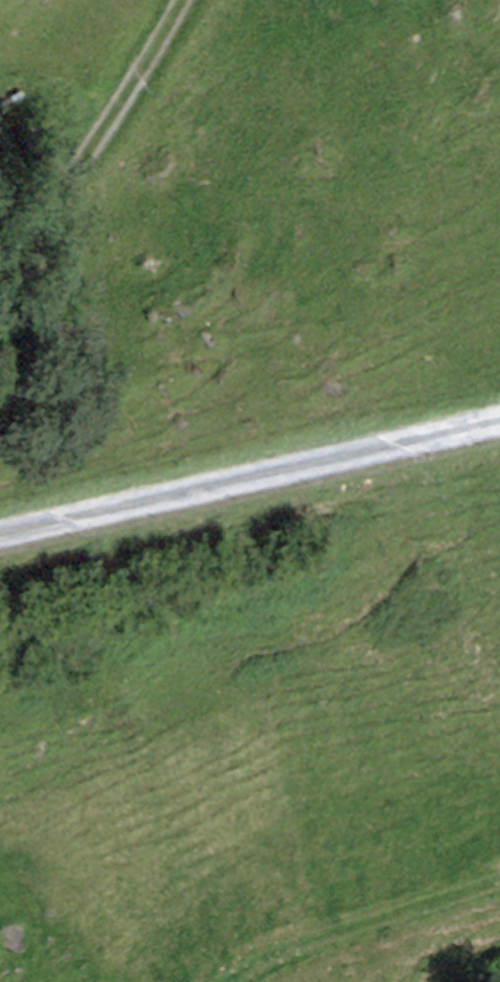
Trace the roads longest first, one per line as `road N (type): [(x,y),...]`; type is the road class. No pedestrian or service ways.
road 1 (track): [(0,536),(499,425)]
road 2 (track): [(181,0),(0,298)]
road 3 (track): [(224,981),(302,938),(499,877)]

